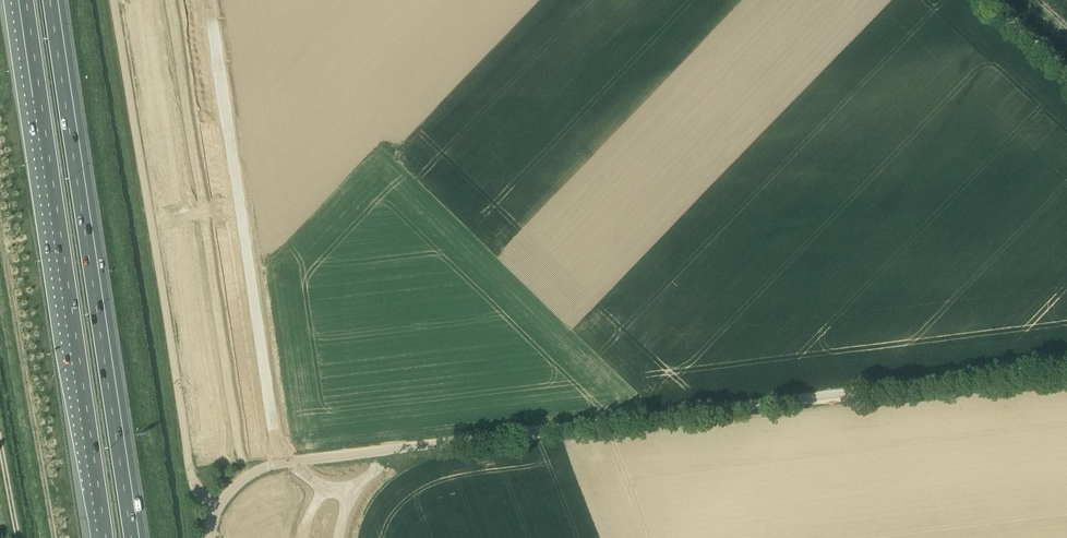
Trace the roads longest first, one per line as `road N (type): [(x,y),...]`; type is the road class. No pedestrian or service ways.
road 1 (unclassified): [(349,507),(386,461),(427,445),(1066,366)]
road 2 (track): [(111,0),(192,485),(213,510),(266,469)]
road 3 (motorway): [(135,537),(53,0)]
road 4 (motorway): [(23,0),(103,537)]
road 5 (unclassified): [(324,489),(291,463),(271,420),(209,0)]

